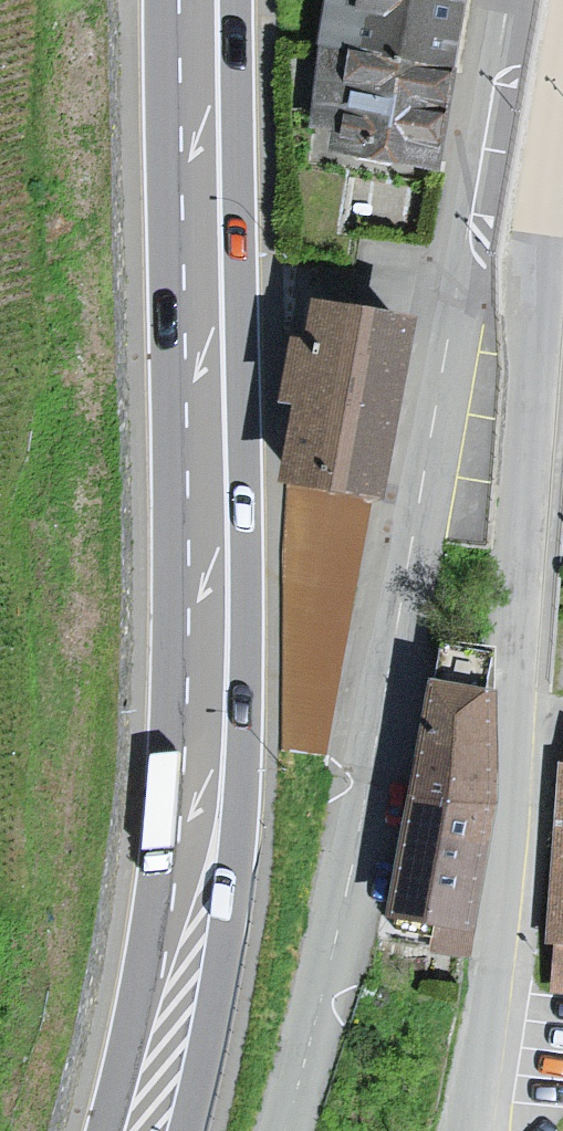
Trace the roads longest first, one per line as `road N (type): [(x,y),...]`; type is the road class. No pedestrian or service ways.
road 1 (residential): [(503,0),(477,79),(452,227),(447,342),(369,784),(279,1130)]
road 2 (primary): [(198,0),(204,759),(195,905),(144,1130)]
road 3 (residential): [(562,119),(544,236),(514,804),(478,1130)]

